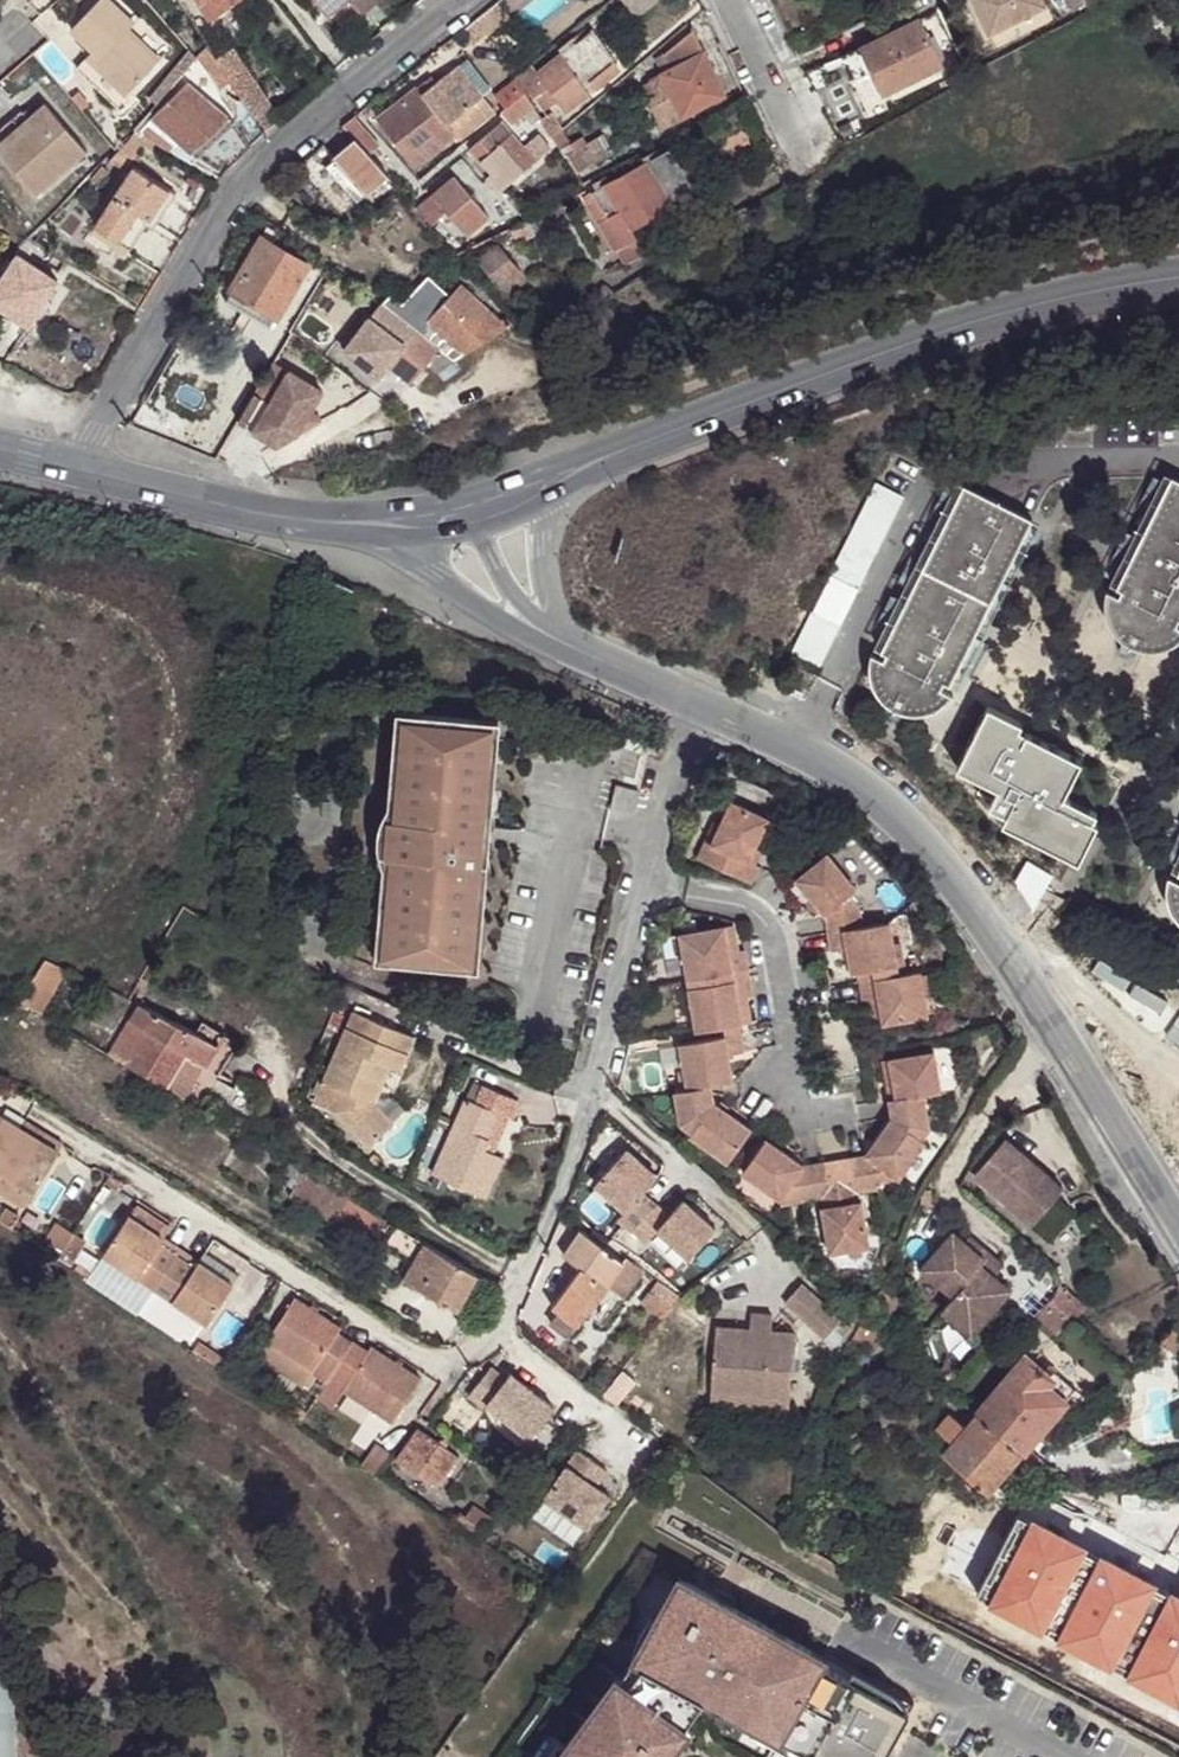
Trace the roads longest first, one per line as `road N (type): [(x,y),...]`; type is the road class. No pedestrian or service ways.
road 1 (tertiary): [(1178,282),(1064,300),(939,337),(546,481)]
road 2 (unclassified): [(527,1276),(508,1329),(484,1352),(443,1364),(0,1091)]
road 3 (unclassified): [(799,750),(857,783),(975,911),(1178,1241)]
road 4 (residential): [(463,0),(279,148),(230,200),(79,469)]
road 5 (unclassified): [(799,750),(936,489),(987,469),(1178,464)]
road 6 (unclassified): [(643,882),(588,1109),(527,1276)]
road 7 (unclassified): [(527,1276),(420,1219),(300,1129),(280,1089),(283,1066),(263,1047)]
road 8 (unclassified): [(643,882),(742,908),(768,923),(800,1122)]
road 9 (tertiary): [(363,522),(271,514),(79,469)]
road 10 (unclassified): [(363,522),(499,617),(605,664)]
road 11 (unclassified): [(605,664),(519,601),(472,511)]
road 12 (unclassified): [(605,664),(543,591),(546,481)]
road 13 (unclassified): [(683,696),(643,882)]
road 14 (residential): [(797,150),(727,0)]
road 15 (unclassified): [(683,696),(799,750)]

